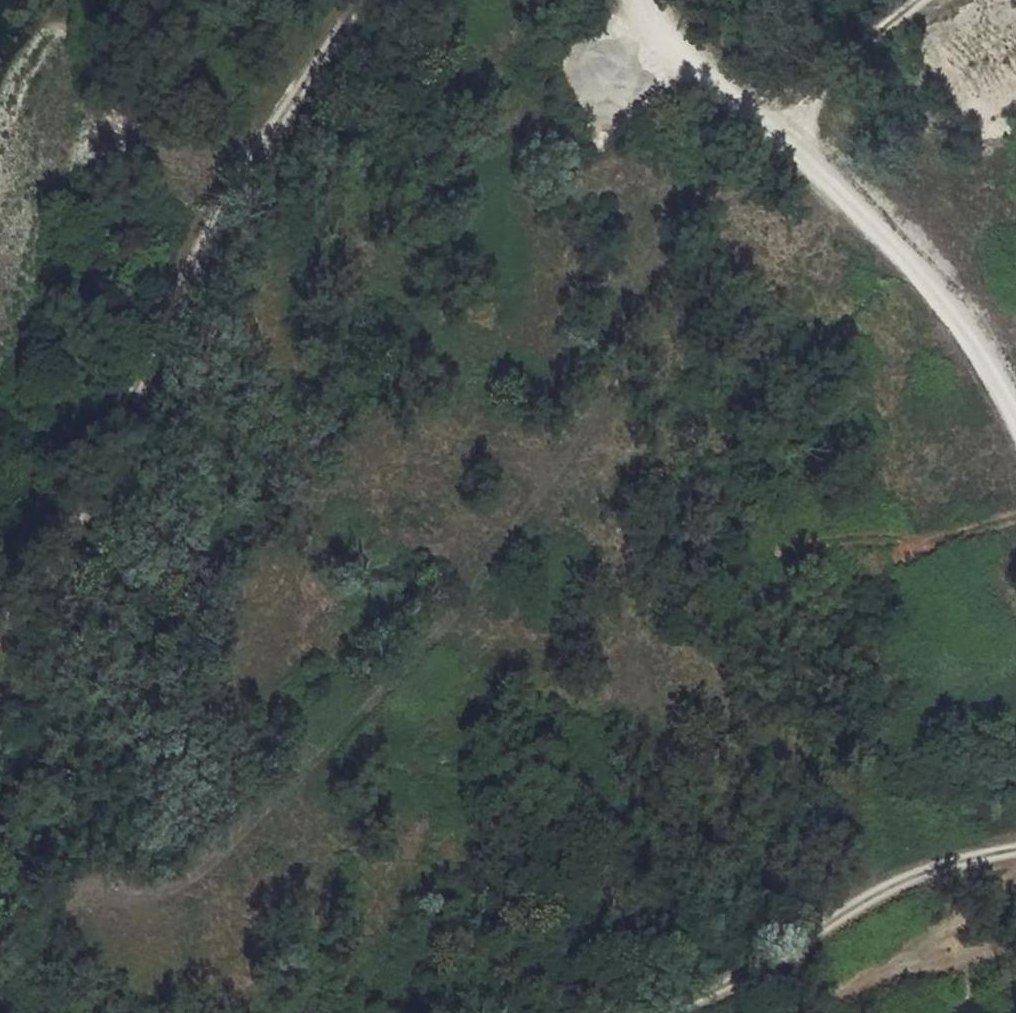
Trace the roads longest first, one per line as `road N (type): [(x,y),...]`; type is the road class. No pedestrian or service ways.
road 1 (track): [(0,618),(73,535),(200,250),(356,0)]
road 2 (unclassified): [(644,0),(693,71),(888,237),(977,343),(1015,421)]
road 3 (track): [(1015,849),(889,887),(729,984),(652,1012)]
road 4 (track): [(916,0),(830,70),(775,142)]

